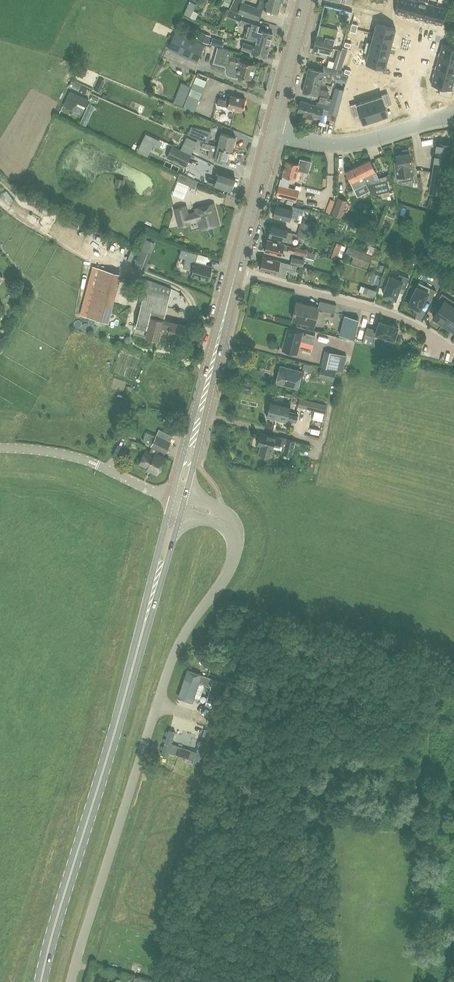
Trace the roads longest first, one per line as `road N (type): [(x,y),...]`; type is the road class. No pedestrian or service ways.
road 1 (unclassified): [(70,981),(168,669),(228,572),(233,538)]
road 2 (primary): [(130,674),(40,981)]
road 3 (residential): [(236,272),(387,311),(453,351)]
road 4 (primary): [(234,278),(172,497)]
road 5 (primary): [(184,494),(234,278)]
road 6 (primary): [(172,497),(130,674)]
road 7 (unclassified): [(172,497),(66,454),(0,448)]
road 8 (primary): [(130,674),(180,510)]
road 9 (tertiary): [(424,123),(340,144),(271,133)]
road 10 (primary): [(271,133),(236,272)]
road 11 (primary): [(271,133),(305,0)]

